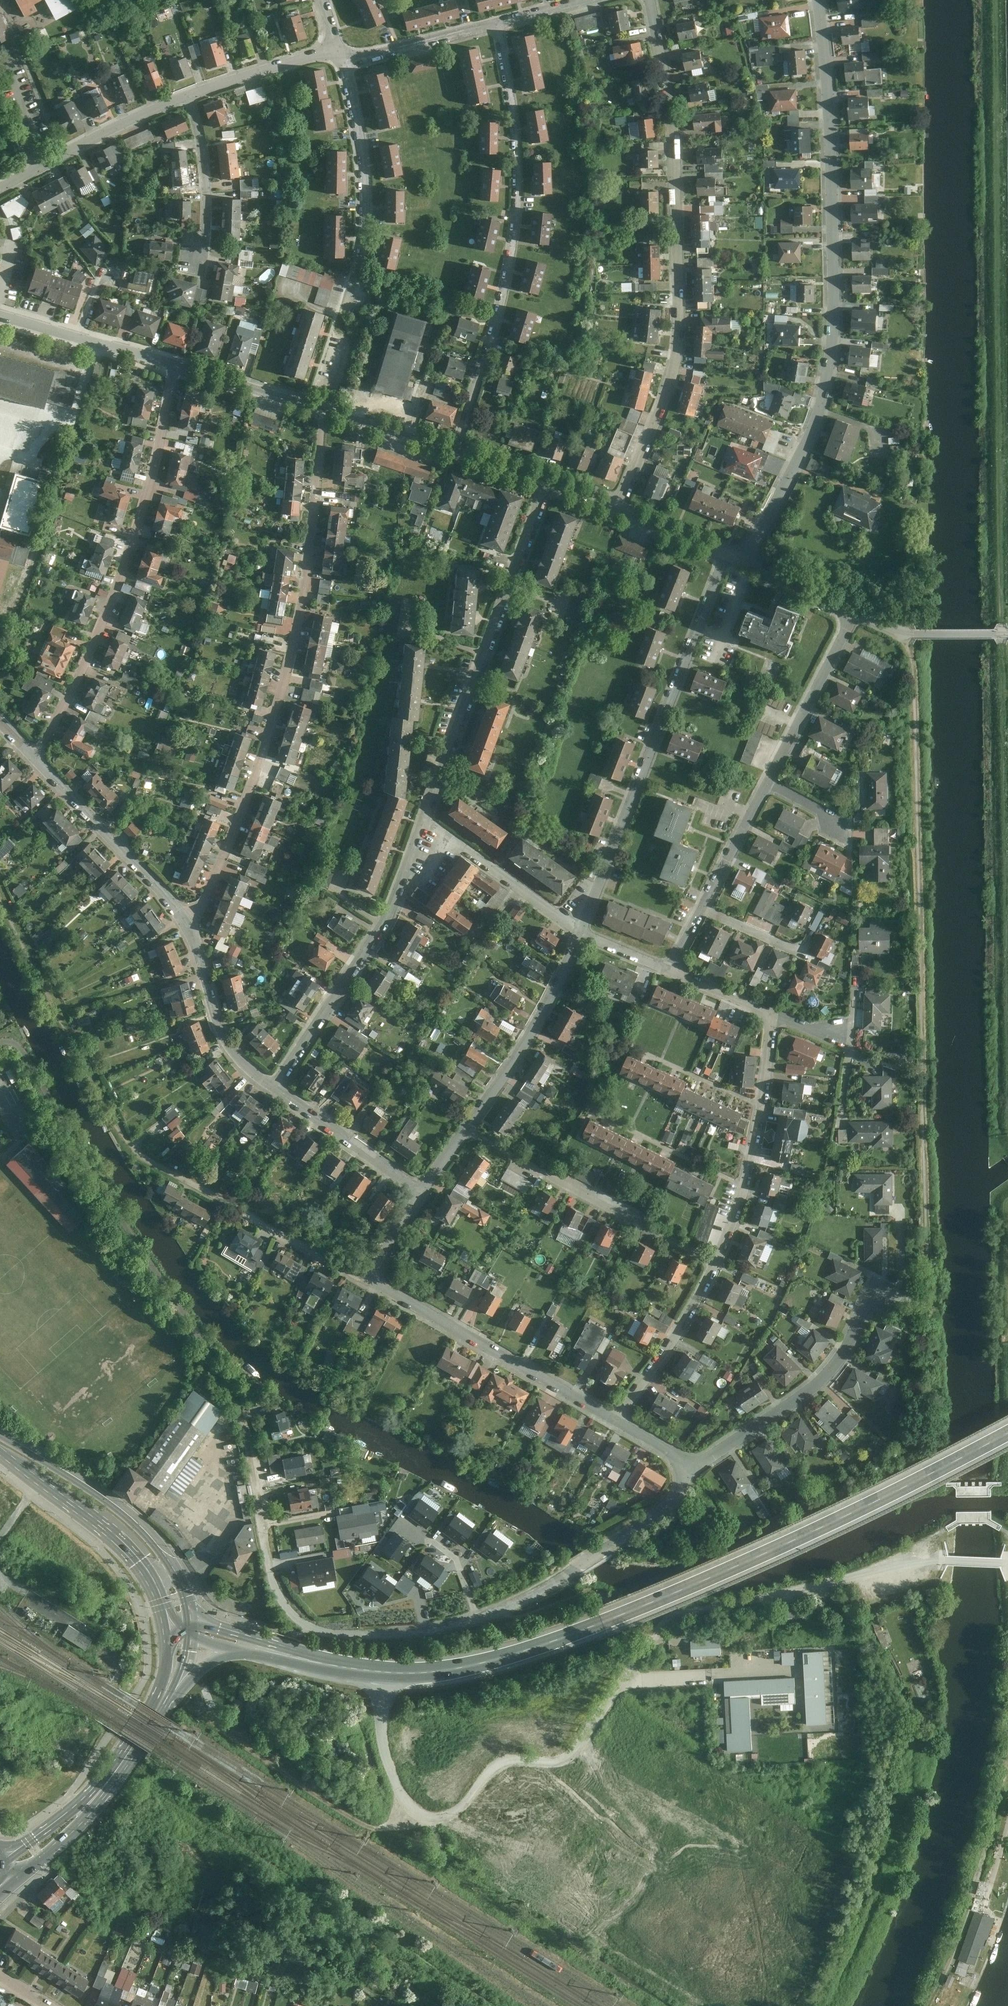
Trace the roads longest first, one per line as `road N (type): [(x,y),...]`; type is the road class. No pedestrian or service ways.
road 1 (unclassified): [(380,1674),(384,1750),(400,1793),(420,1814),(444,1819),(500,1765),(575,1755),(672,1621),(874,1568),(1007,1563)]
road 2 (primary): [(380,1674),(476,1665),(603,1623),(860,1509),(1007,1432)]
road 3 (residential): [(238,1414),(278,1598),(301,1624),(335,1635),(422,1631),(501,1609),(661,1513),(693,1469)]
road 4 (residential): [(818,0),(830,143),(832,349),(820,411),(744,562)]
road 5 (residential): [(190,930),(253,781),(289,666),(308,566),(323,409)]
road 6 (residential): [(646,0),(672,113),(678,347),(617,514)]
road 7 (residential): [(497,25),(515,129),(516,216),(502,302),(456,451)]
road 8 (residential): [(177,366),(122,581),(35,758)]
road 9 (residential): [(726,556),(579,931)]
road 10 (residential): [(547,481),(424,824)]
road 11 (residential): [(424,824),(389,917),(275,1089)]
road 12 (track): [(0,898),(108,1111),(141,1155)]
road 13 (residential): [(369,1281),(616,1421)]
road 14 (residential): [(467,1129),(717,1262)]
road 15 (tertiary): [(189,1629),(180,1586),(142,1533),(75,1482),(0,1441)]
road 16 (residential): [(693,1469),(820,1382),(876,1289)]
road 17 (residential): [(141,1155),(369,1281)]
road 18 (residential): [(717,1262),(750,1167),(773,1015)]
road 19 (residential): [(339,54),(364,174),(354,300)]
road 20 (tertiary): [(0,1452),(128,1552),(151,1583),(163,1627)]
road 21 (residential): [(190,930),(35,758)]
road 22 (residential): [(579,931),(546,1008),(467,1129)]
road 23 (secondary): [(158,1711),(99,1796),(5,1875)]
road 24 (track): [(232,1734),(368,1826),(381,1829),(414,1810)]
road 25 (residential): [(0,189),(189,96)]
road 26 (residential): [(853,613),(768,783)]
road 27 (residential): [(616,1421),(717,1262)]
road 28 (residential): [(579,931),(424,824)]
road 29 (residential): [(275,1089),(222,1034),(190,930)]
road 30 (residential): [(177,366),(0,315)]
road 31 (residential): [(423,1192),(275,1089)]
road 32 (residential): [(189,96),(205,174),(203,257)]
road 33 (residential): [(339,54),(374,56),(497,25)]
road 34 (residential): [(1007,633),(916,633),(853,613)]
road 35 (residential): [(189,96),(339,54)]
road 36 (residential): [(323,409),(177,366)]
road 37 (secondary): [(158,1711),(222,1658),(288,1655)]
road 38 (residential): [(768,783),(703,909)]
road 39 (residential): [(456,451),(323,409)]
road 40 (residential): [(853,613),(744,562)]

